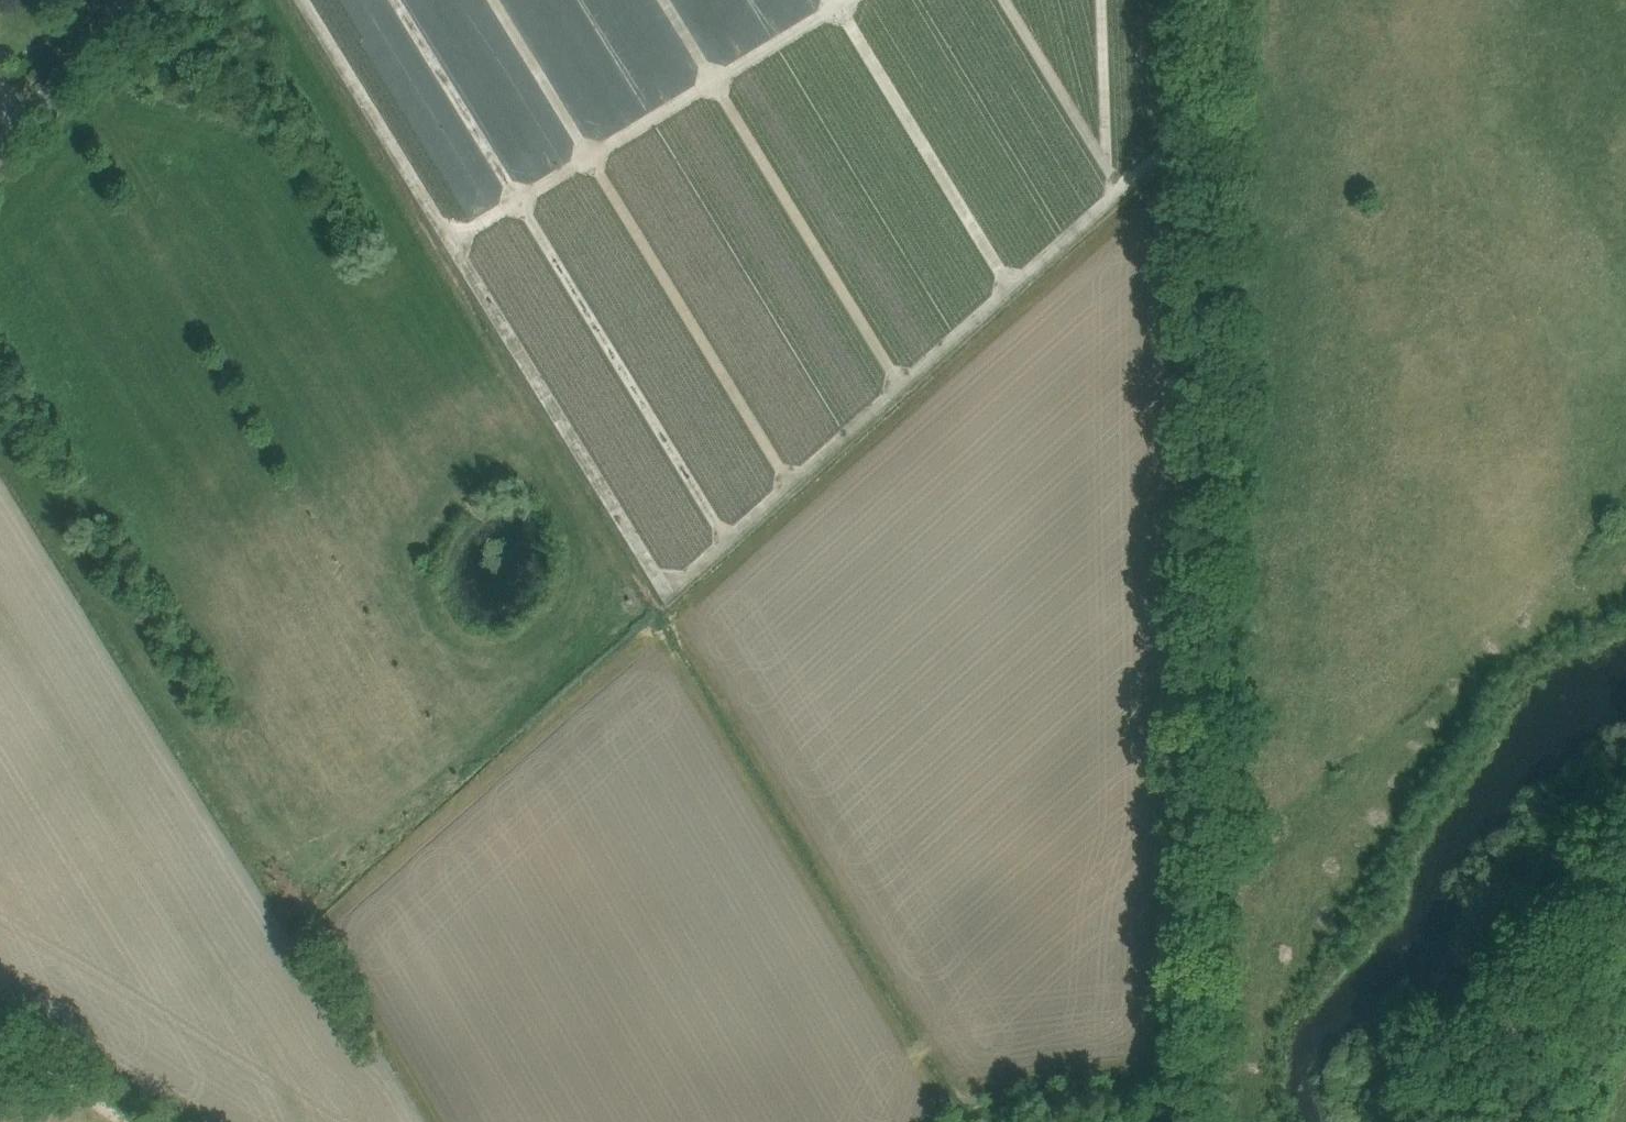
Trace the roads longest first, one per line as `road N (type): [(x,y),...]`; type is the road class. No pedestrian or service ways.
road 1 (track): [(1218,0),(1210,643),(1192,1071)]
road 2 (unclassified): [(0,157),(141,0)]

